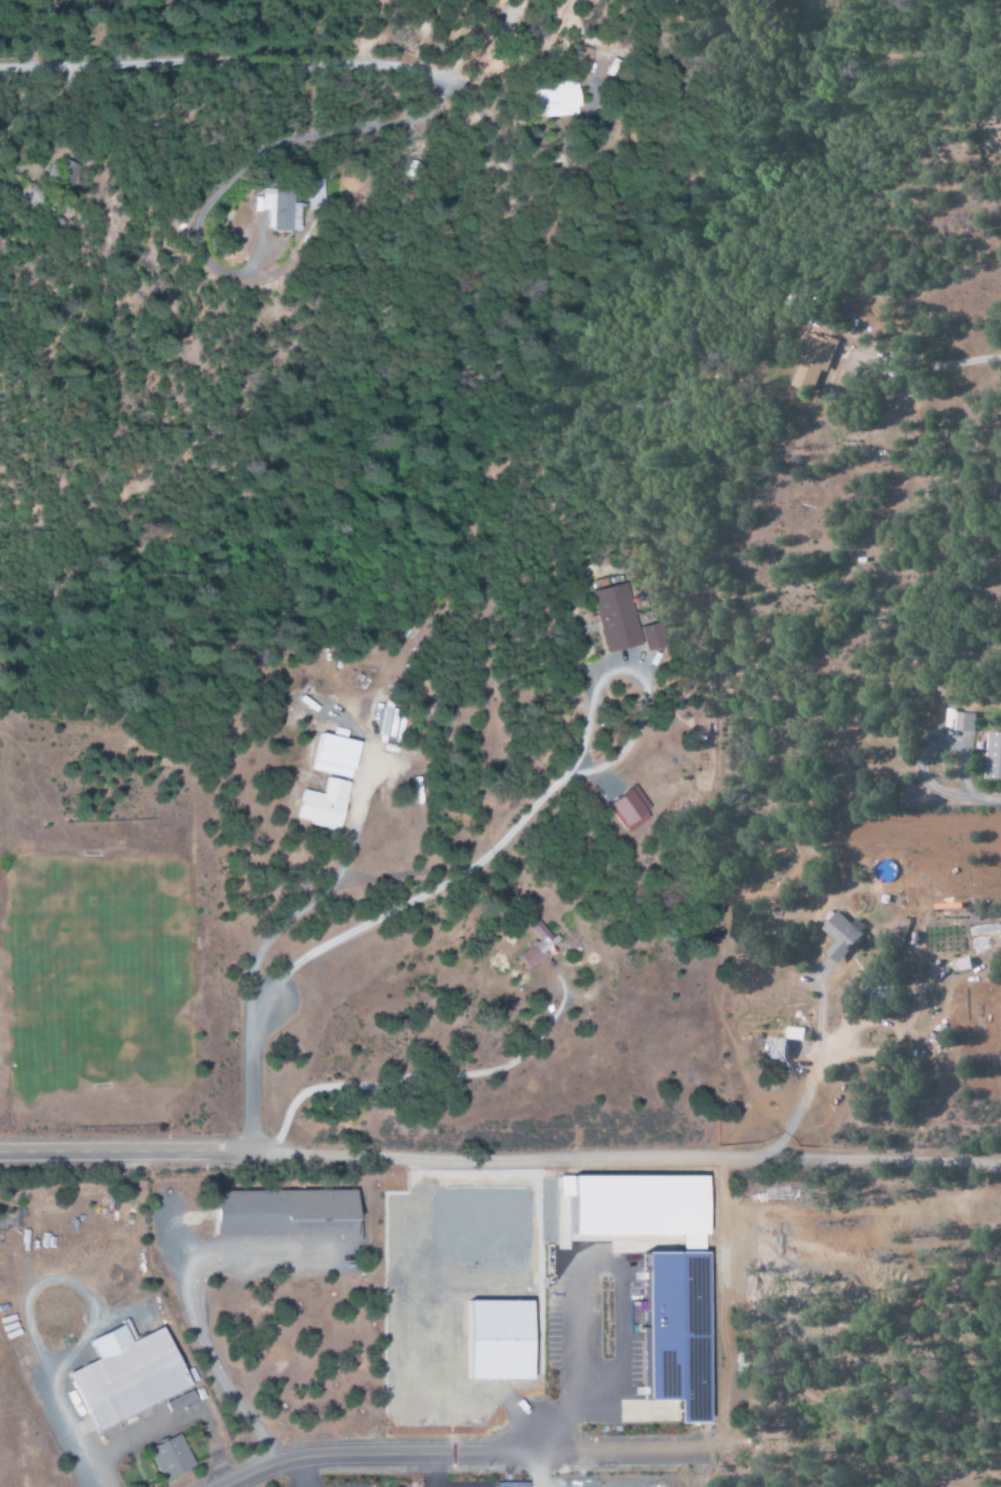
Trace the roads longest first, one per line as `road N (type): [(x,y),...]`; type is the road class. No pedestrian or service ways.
road 1 (residential): [(0,1153),(426,1160),(643,1153),(1000,1163)]
road 2 (residential): [(0,66),(380,66),(438,82)]
road 3 (residential): [(222,1486),(311,1456),(549,1452)]
road 4 (residential): [(249,1153),(251,1043),(265,999)]

